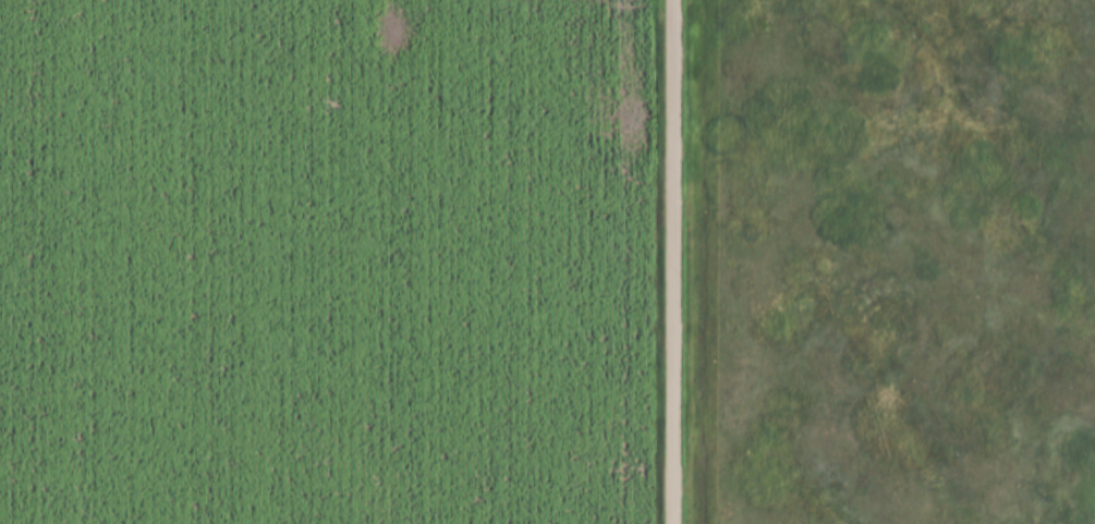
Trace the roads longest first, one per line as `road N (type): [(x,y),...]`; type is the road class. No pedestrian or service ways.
road 1 (residential): [(678,523),(677,0)]

